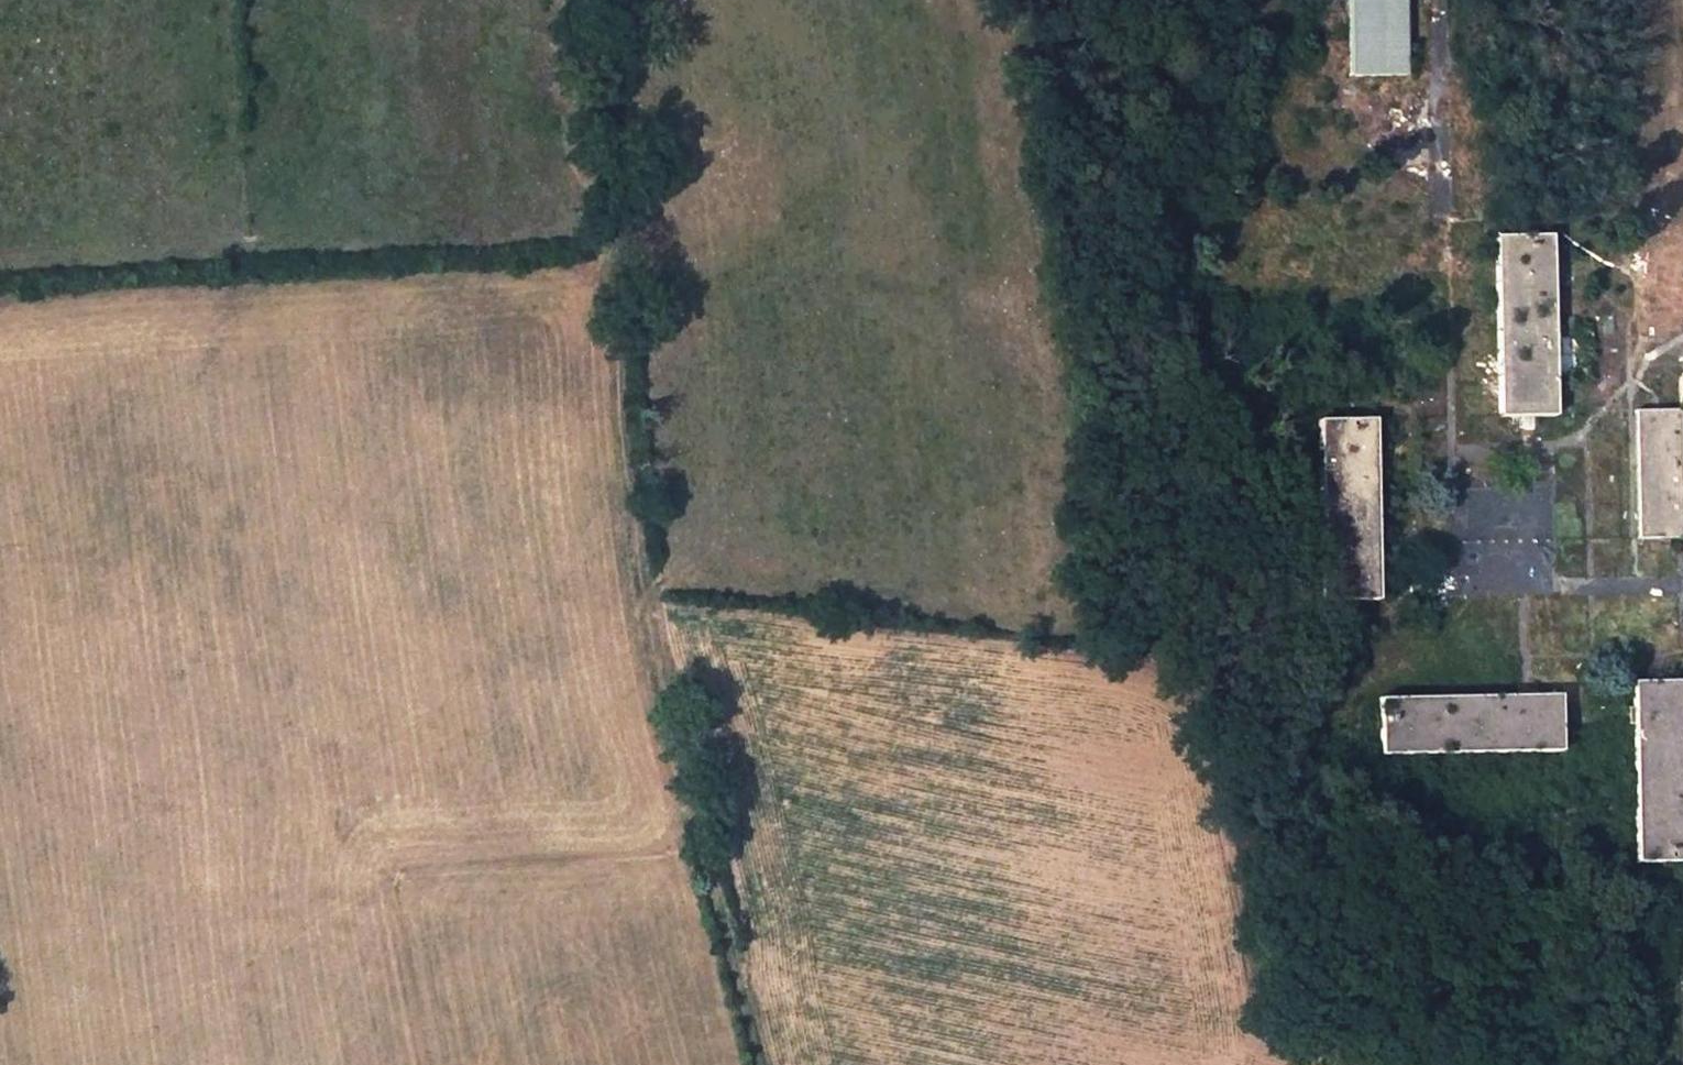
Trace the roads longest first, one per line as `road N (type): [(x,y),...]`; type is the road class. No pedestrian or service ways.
road 1 (track): [(760,1064),(648,600),(616,396),(612,240),(595,57),(580,0)]
road 2 (residential): [(1439,0),(1452,508)]

